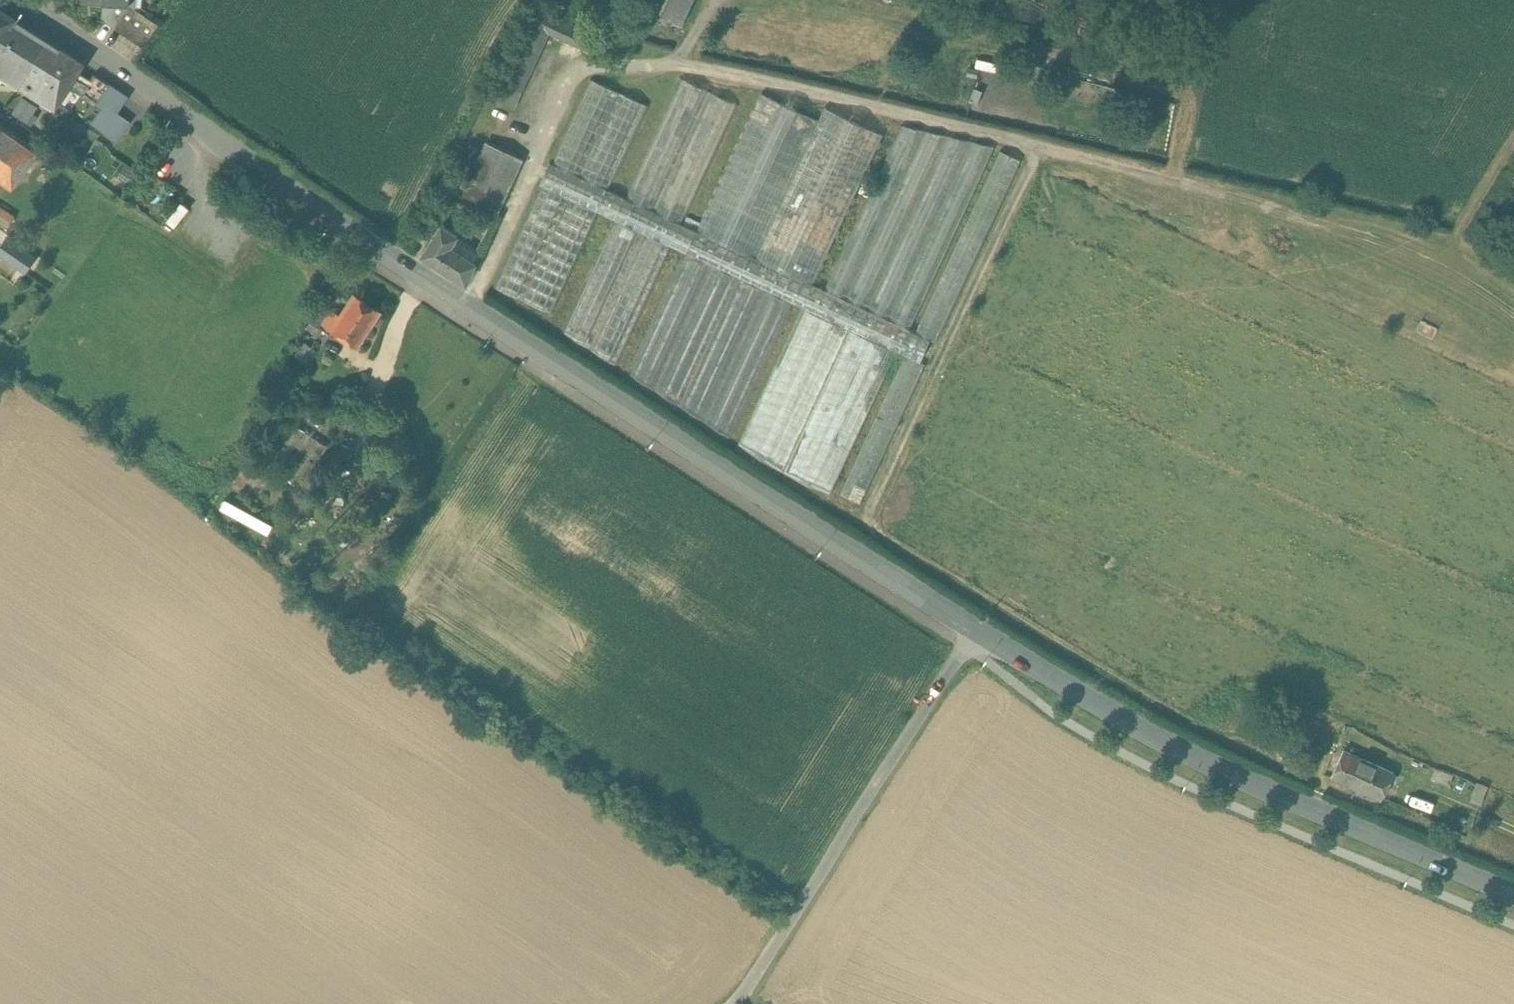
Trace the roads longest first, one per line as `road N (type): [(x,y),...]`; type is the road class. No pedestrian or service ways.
road 1 (tertiary): [(12,0),(978,627),(1180,744),(1513,891)]
road 2 (track): [(1513,315),(1452,272),(1352,230),(1041,149)]
road 3 (track): [(969,643),(741,1003)]
road 4 (track): [(1452,272),(1462,218),(1513,149)]

